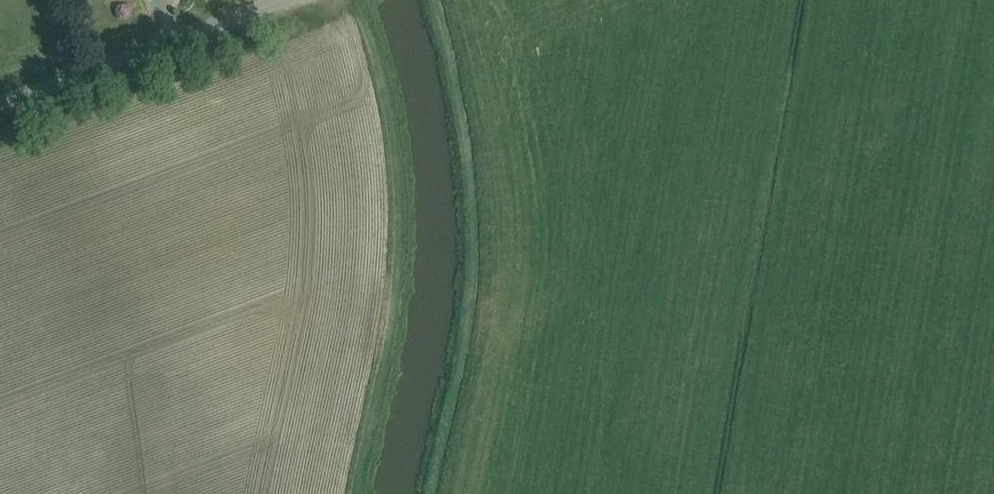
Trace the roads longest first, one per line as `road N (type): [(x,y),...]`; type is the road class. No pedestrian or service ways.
road 1 (unclassified): [(0,104),(287,0)]

